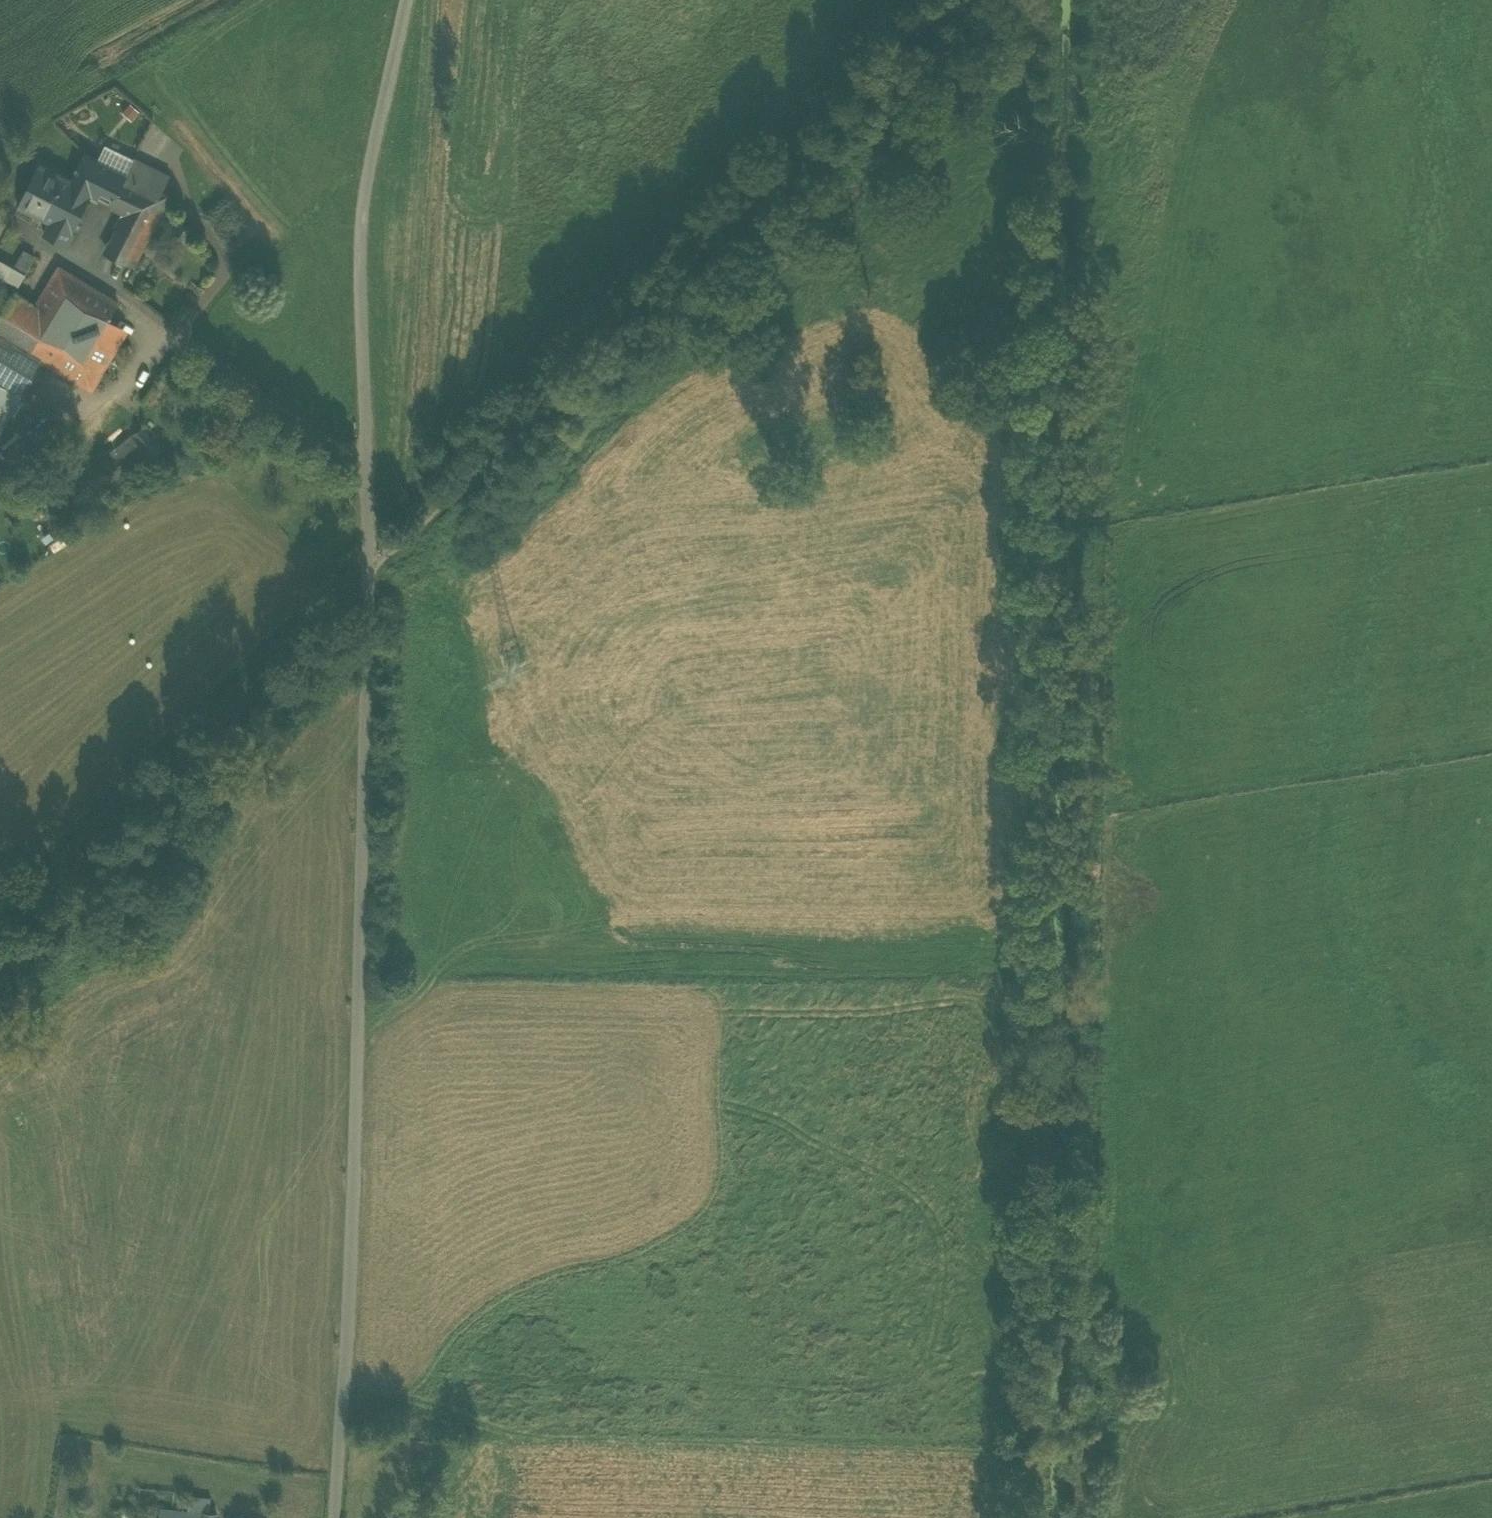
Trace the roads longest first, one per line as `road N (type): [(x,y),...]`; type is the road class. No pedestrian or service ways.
road 1 (residential): [(336,1517),(371,575),(359,245),(365,172),(404,0)]

